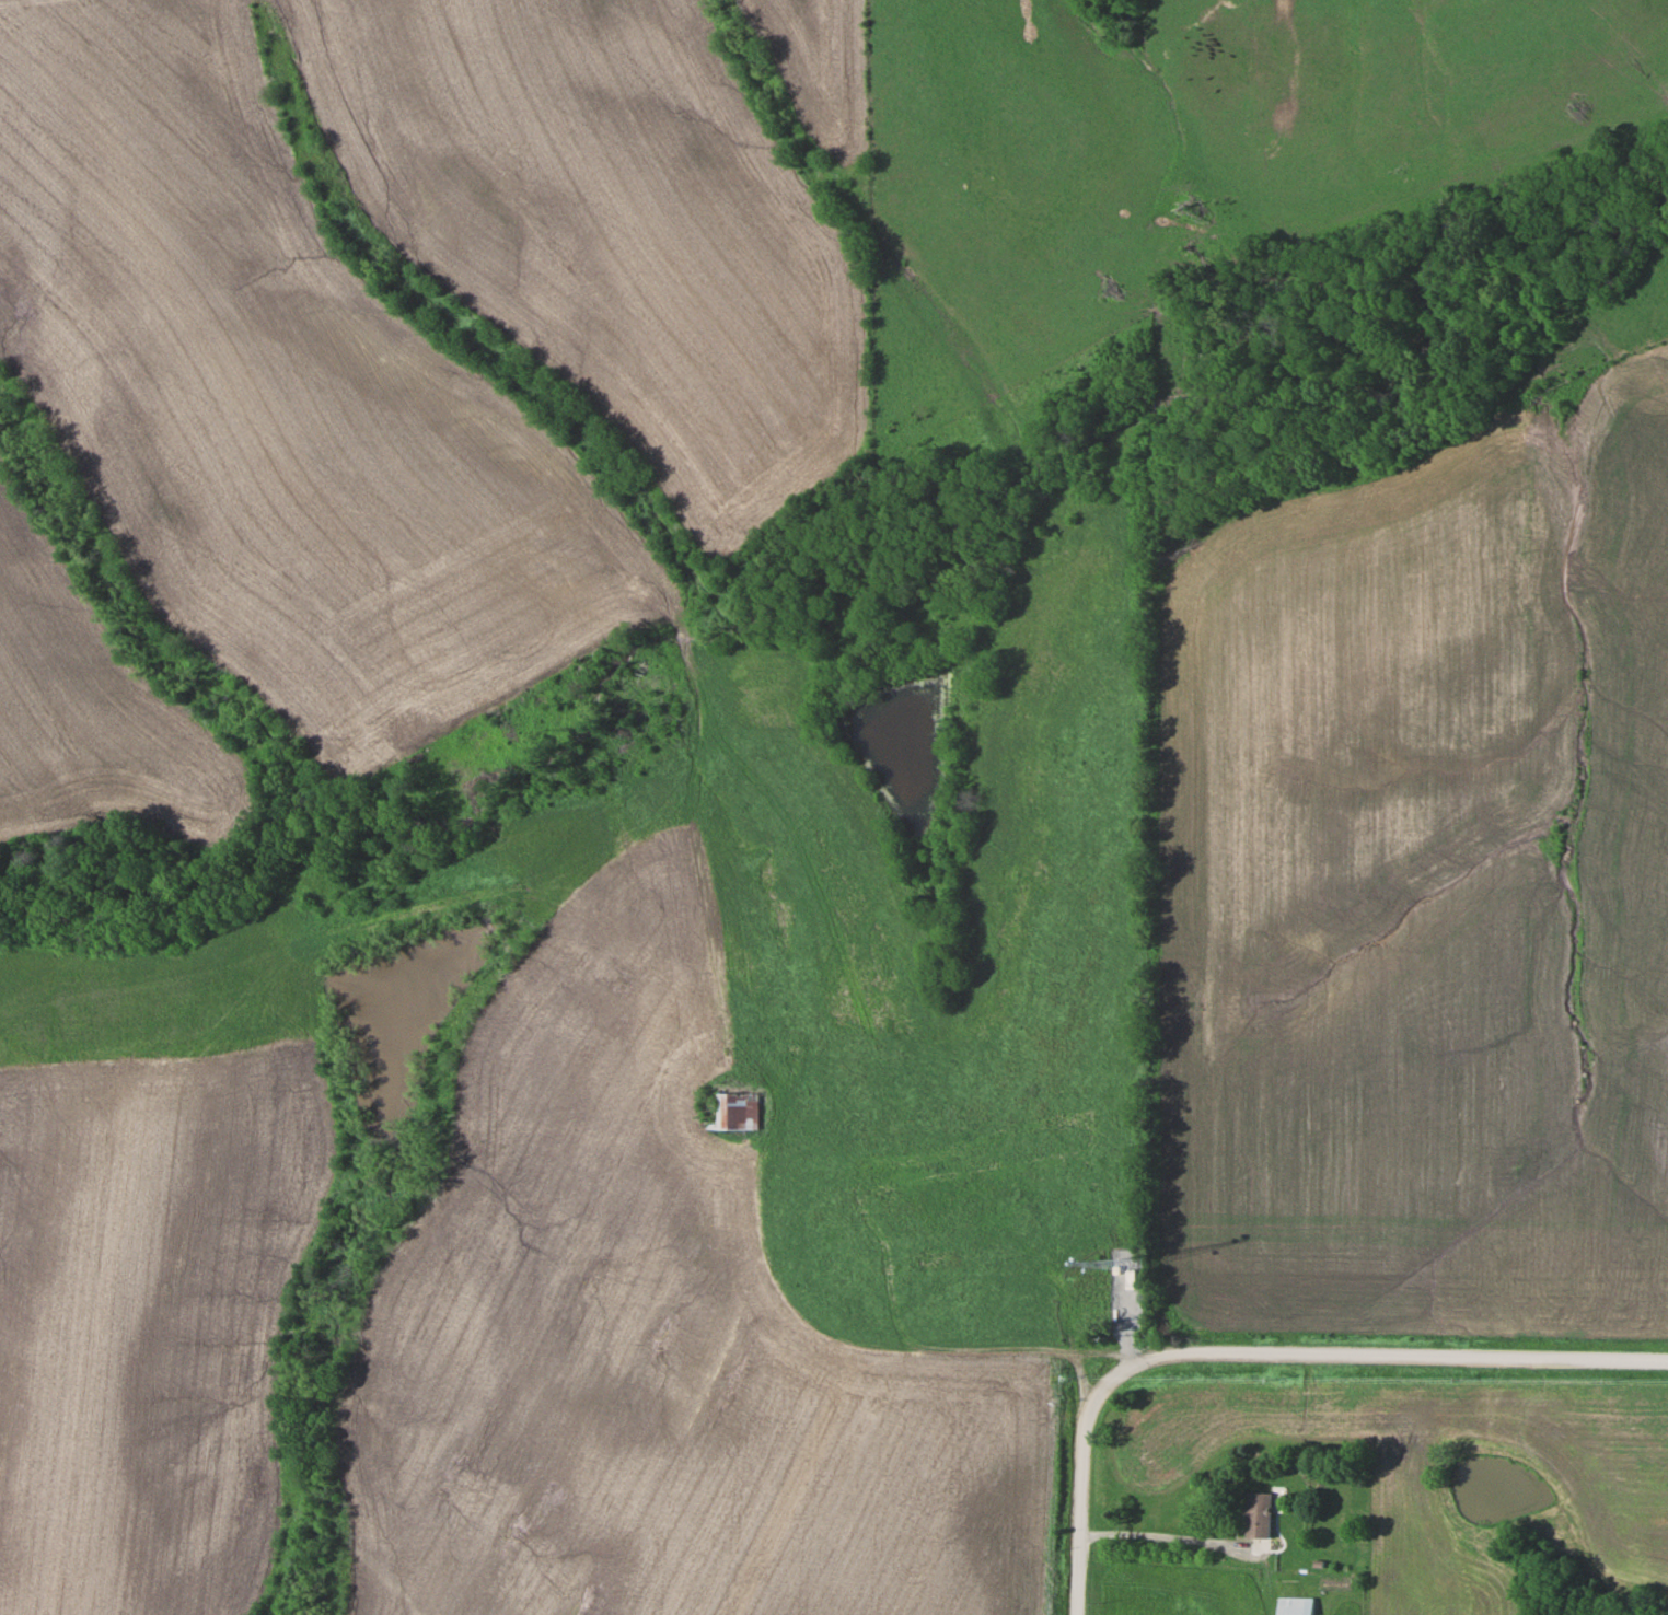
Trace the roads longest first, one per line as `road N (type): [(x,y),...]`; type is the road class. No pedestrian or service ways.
road 1 (residential): [(1078,1614),(1081,1449),(1091,1404),(1127,1362),(1667,1363)]

